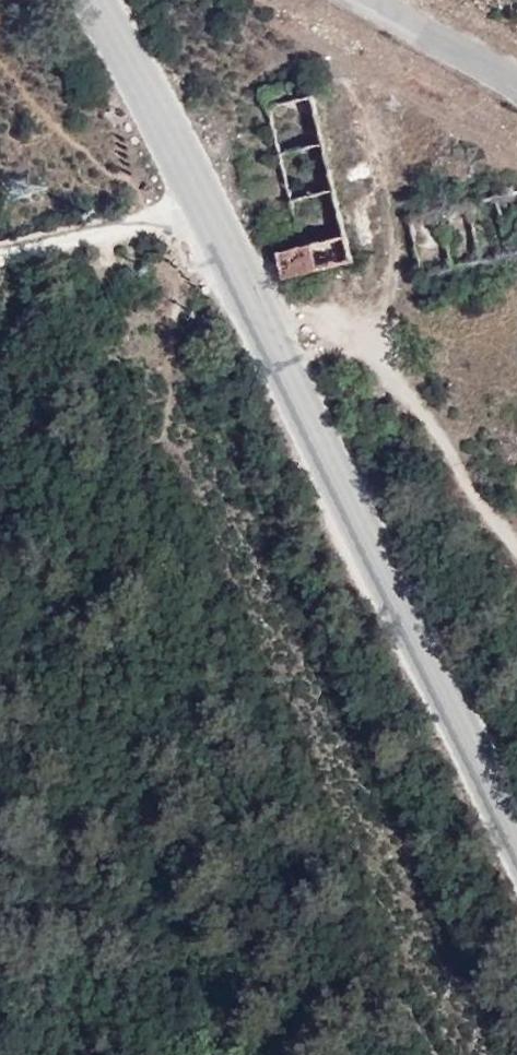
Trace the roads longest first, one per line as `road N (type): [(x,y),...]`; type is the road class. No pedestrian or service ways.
road 1 (tertiary): [(516,824),(212,203),(101,0)]

